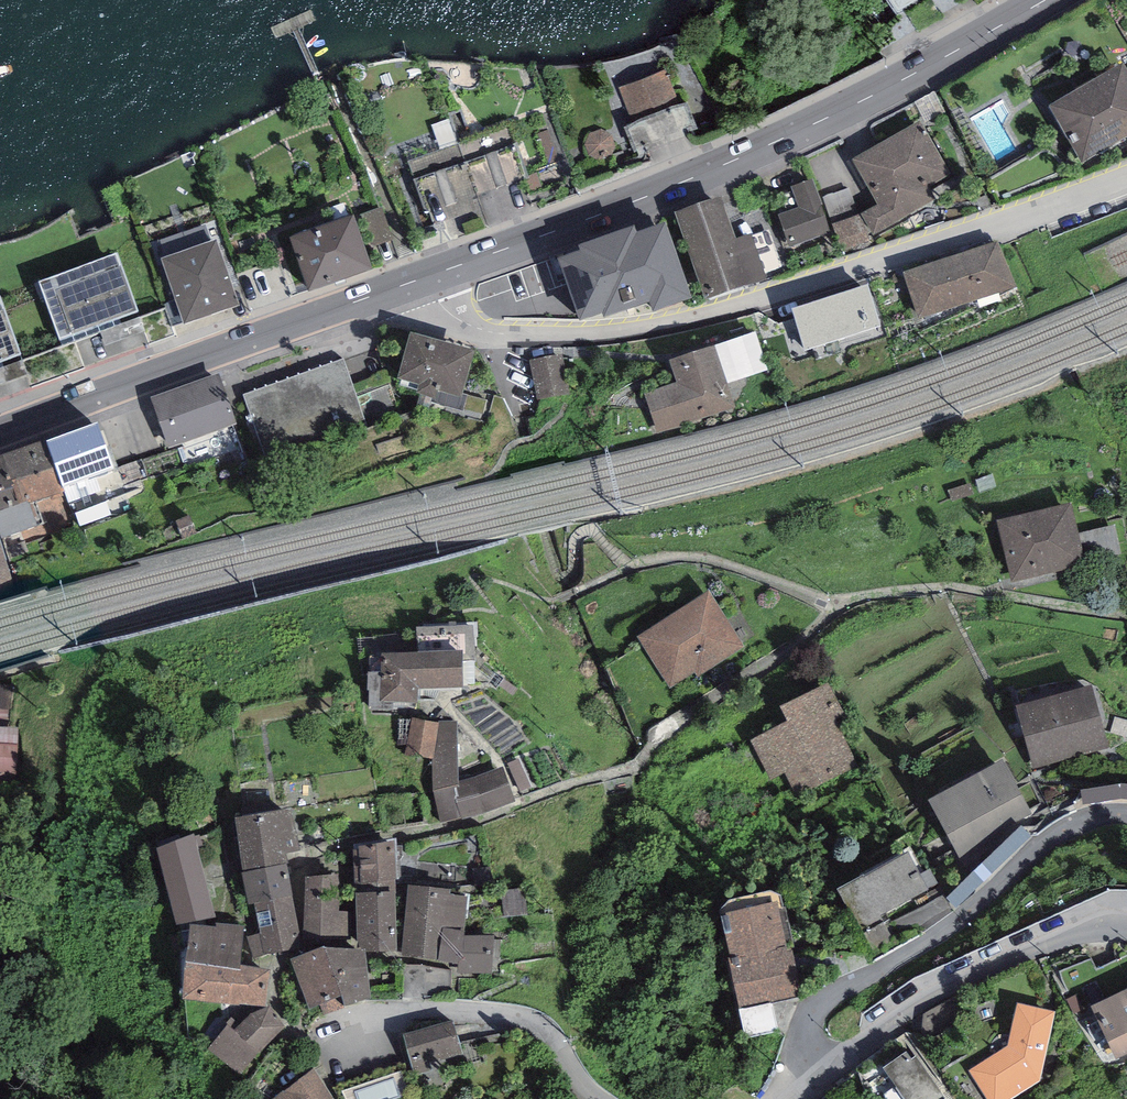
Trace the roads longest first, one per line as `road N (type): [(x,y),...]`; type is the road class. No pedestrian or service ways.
road 1 (residential): [(419,278),(436,310),(488,333),(633,332),(720,314),(1126,178)]
road 2 (secondary): [(419,278),(707,172),(858,101),(1044,0)]
road 3 (secondary): [(0,432),(419,278)]
road 4 (residential): [(1126,813),(1085,818),(1053,834),(954,922),(813,1011),(807,1027),(816,1052)]
road 5 (residential): [(1126,930),(1070,935),(922,1001),(841,1055),(816,1052)]
road 6 (residential): [(595,1098),(546,1033),(506,1015),(441,1012),(374,1023),(344,1041)]

